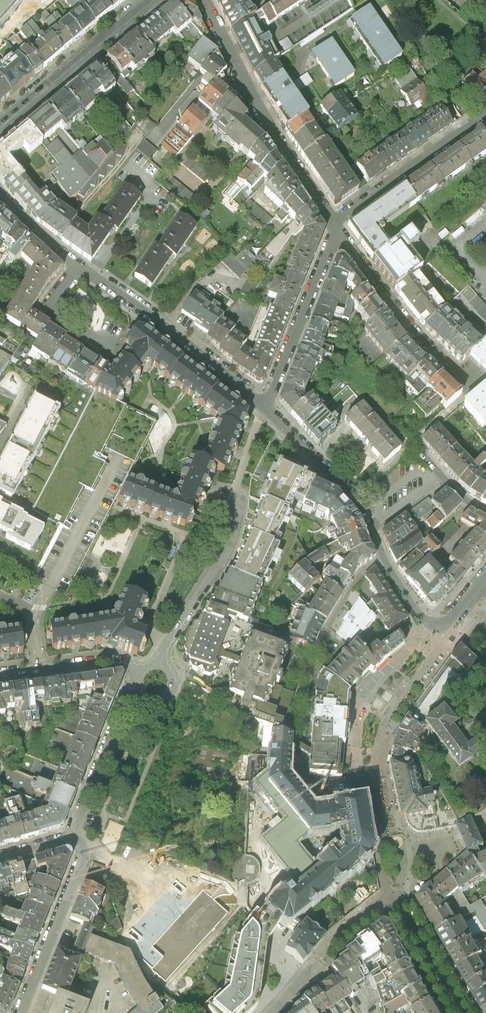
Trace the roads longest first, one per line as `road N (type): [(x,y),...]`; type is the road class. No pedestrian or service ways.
road 1 (residential): [(267,405),(0,199)]
road 2 (residential): [(203,0),(254,103),(335,229)]
road 3 (residential): [(335,229),(410,330),(470,393)]
road 4 (primary): [(0,130),(158,0)]
road 5 (residential): [(159,666),(228,550),(236,487)]
road 6 (residential): [(20,1012),(88,845),(75,833)]
road 7 (residential): [(335,229),(485,114)]
road 8 (residential): [(267,405),(335,229)]
road 9 (residential): [(372,524),(267,405)]
road 10 (residential): [(75,833),(132,699),(143,693)]
road 11 (residential): [(0,676),(111,662),(143,672)]
road 12 (residential): [(385,553),(360,570),(318,651)]

